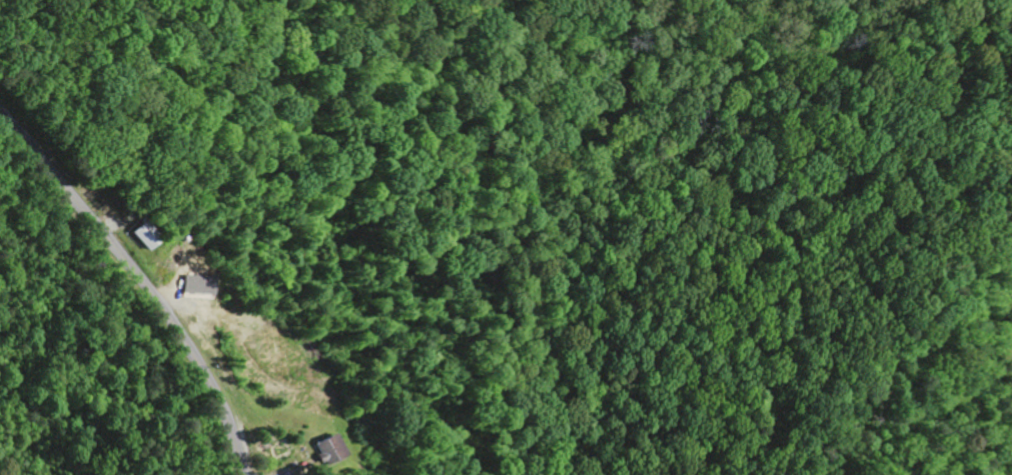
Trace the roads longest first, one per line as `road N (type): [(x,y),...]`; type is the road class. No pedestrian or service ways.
road 1 (residential): [(635,474),(811,345),(876,251),(937,67),(1008,0)]
road 2 (tertiary): [(246,474),(226,409),(170,317),(0,116)]

